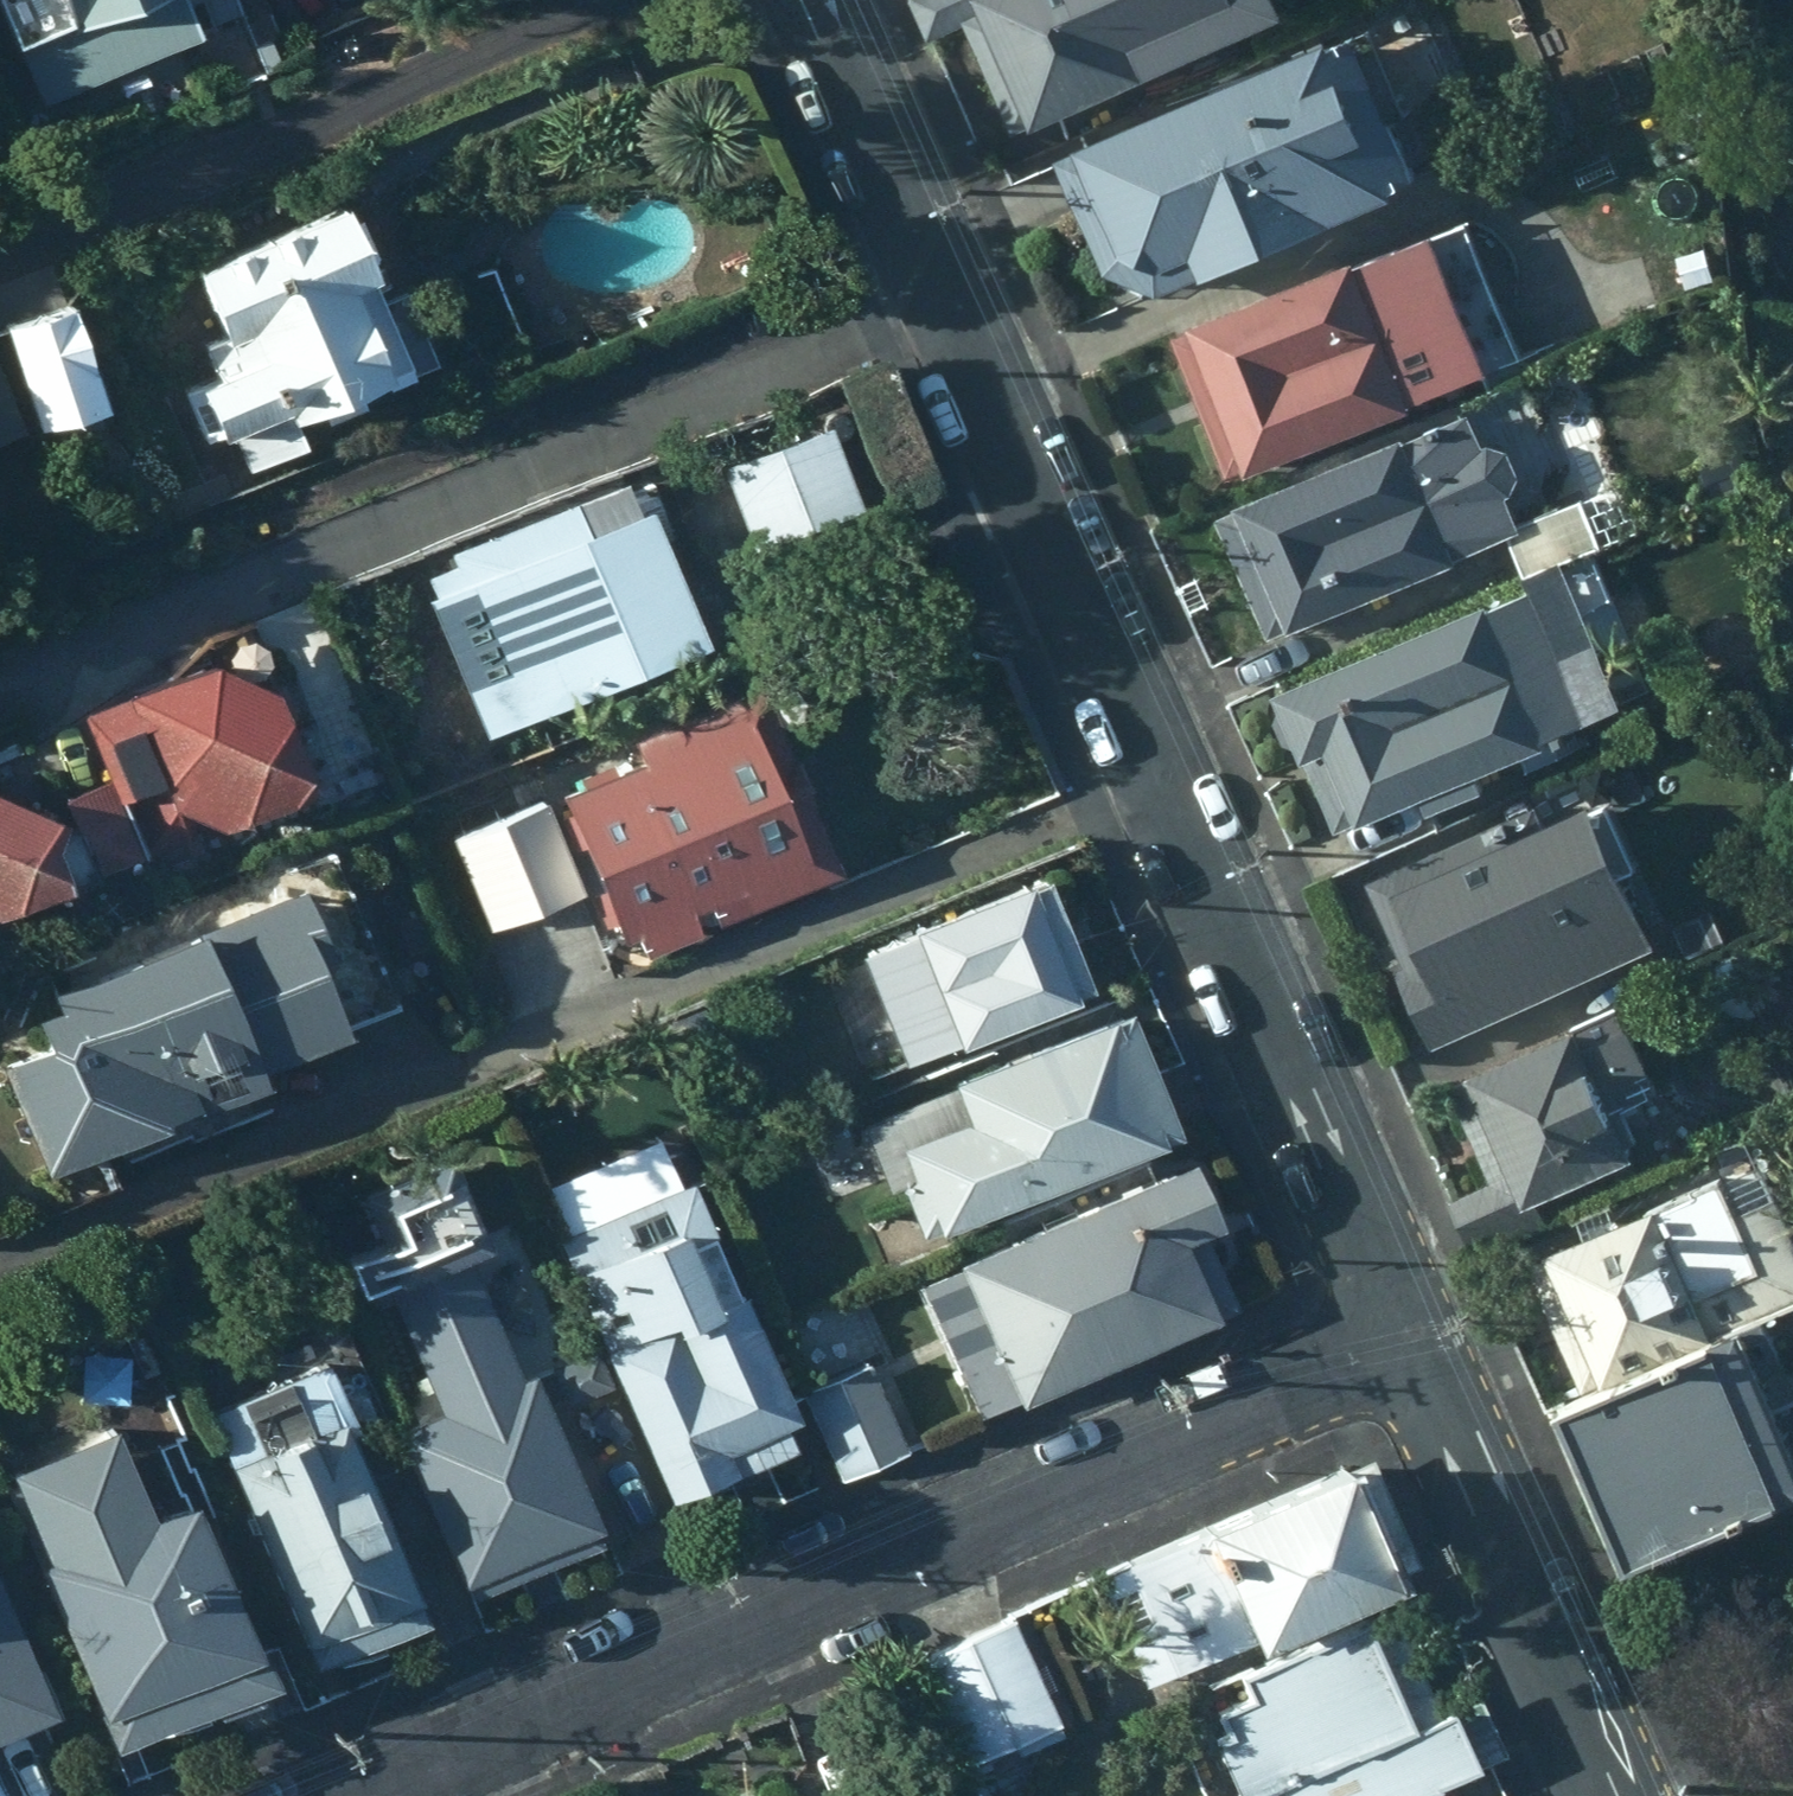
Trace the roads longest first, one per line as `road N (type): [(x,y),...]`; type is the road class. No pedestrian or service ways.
road 1 (residential): [(1404,1339),(806,0)]
road 2 (residential): [(350,1795),(1404,1339)]
road 3 (residential): [(632,0),(0,288)]
road 4 (residential): [(1606,1795),(1404,1339)]

